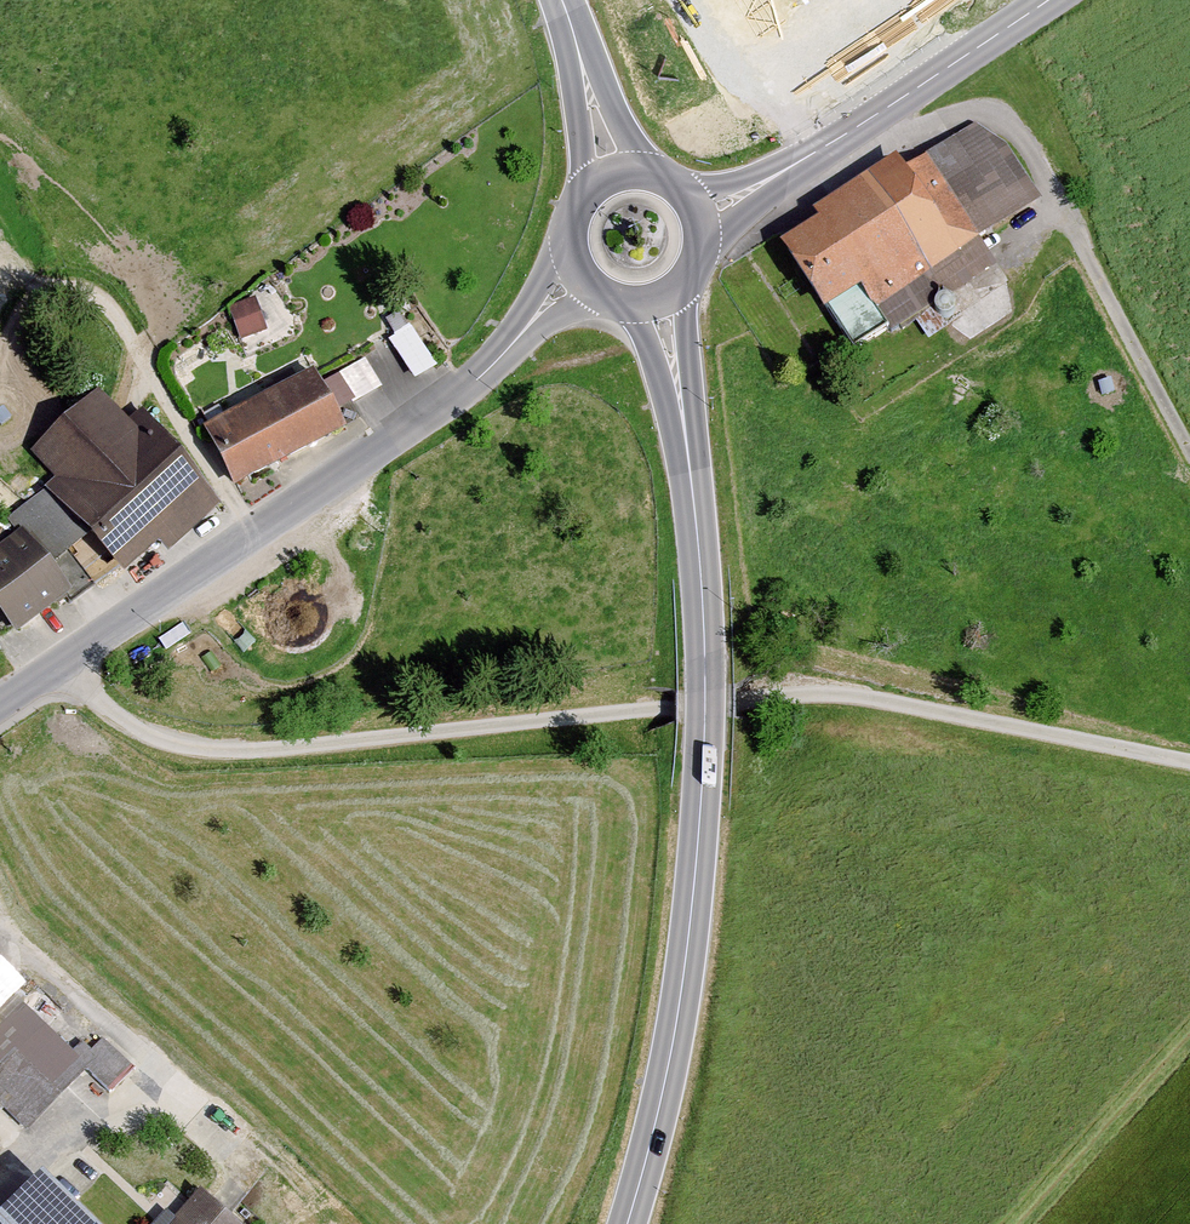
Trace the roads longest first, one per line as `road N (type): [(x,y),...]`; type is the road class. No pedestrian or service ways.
road 1 (track): [(63,662),(141,731),(192,750),(271,755),(794,695),(876,702),(1189,759)]
road 2 (secondary): [(631,1223),(686,983),(707,729),(699,525),(657,296)]
road 3 (residential): [(578,273),(476,381),(0,706)]
road 4 (track): [(1189,444),(1010,120),(987,110),(906,145),(882,112)]
road 5 (track): [(0,1193),(35,1159),(175,1074),(0,920)]
road 6 (secondary): [(694,217),(882,112),(1049,0)]
road 7 (secondary): [(614,175),(562,0)]

